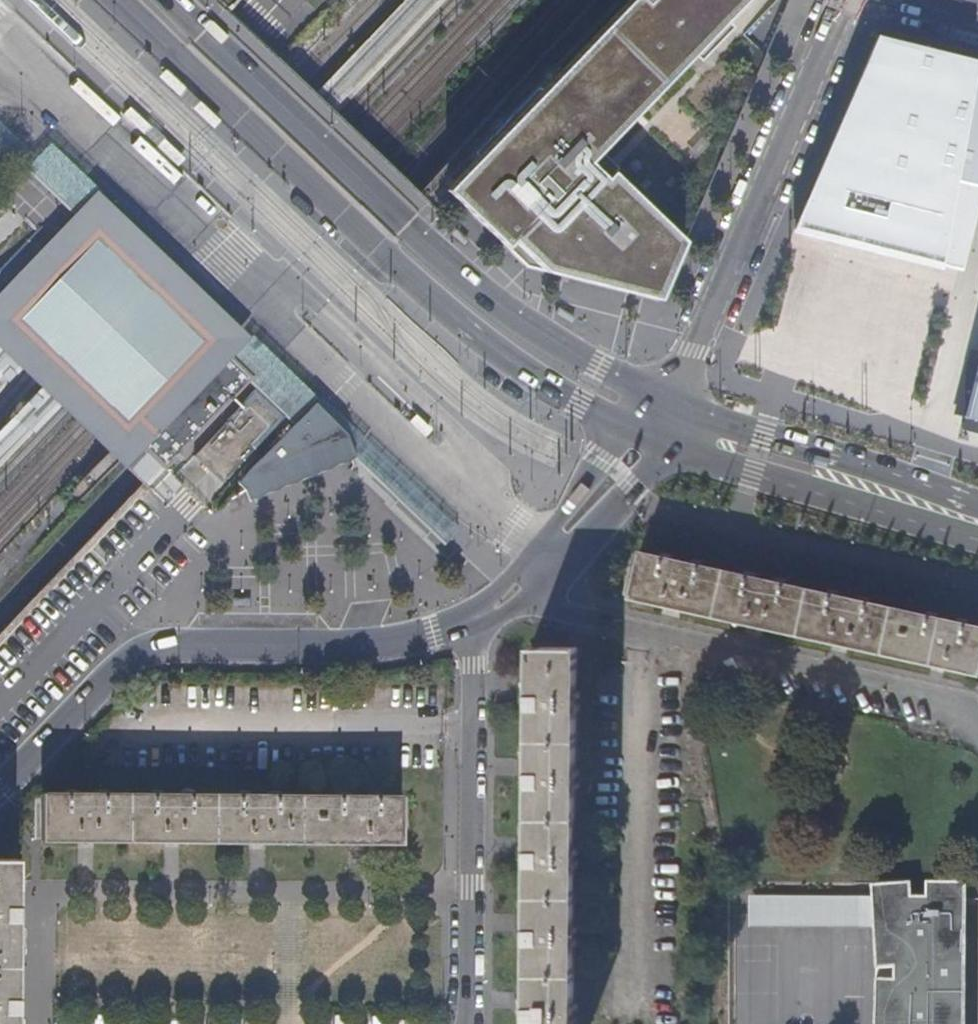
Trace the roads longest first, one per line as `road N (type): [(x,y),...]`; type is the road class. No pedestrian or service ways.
road 1 (primary): [(118,0),(445,308),(534,376),(623,424)]
road 2 (primary): [(669,402),(544,334),(473,283),(174,0)]
road 3 (residential): [(471,889),(51,890),(40,902),(40,1023)]
road 4 (residential): [(0,788),(115,670),(147,650),(371,645),(473,622)]
road 5 (residential): [(535,591),(551,606),(637,632),(966,704),(977,728)]
road 6 (residential): [(849,0),(669,402)]
road 7 (primary): [(664,443),(977,539)]
road 8 (primary): [(977,504),(680,407)]
road 9 (residential): [(471,889),(473,622)]
road 10 (residential): [(535,591),(634,486),(664,443)]
road 11 (residential): [(623,424),(519,570)]
road 12 (residential): [(465,1023),(471,889)]

